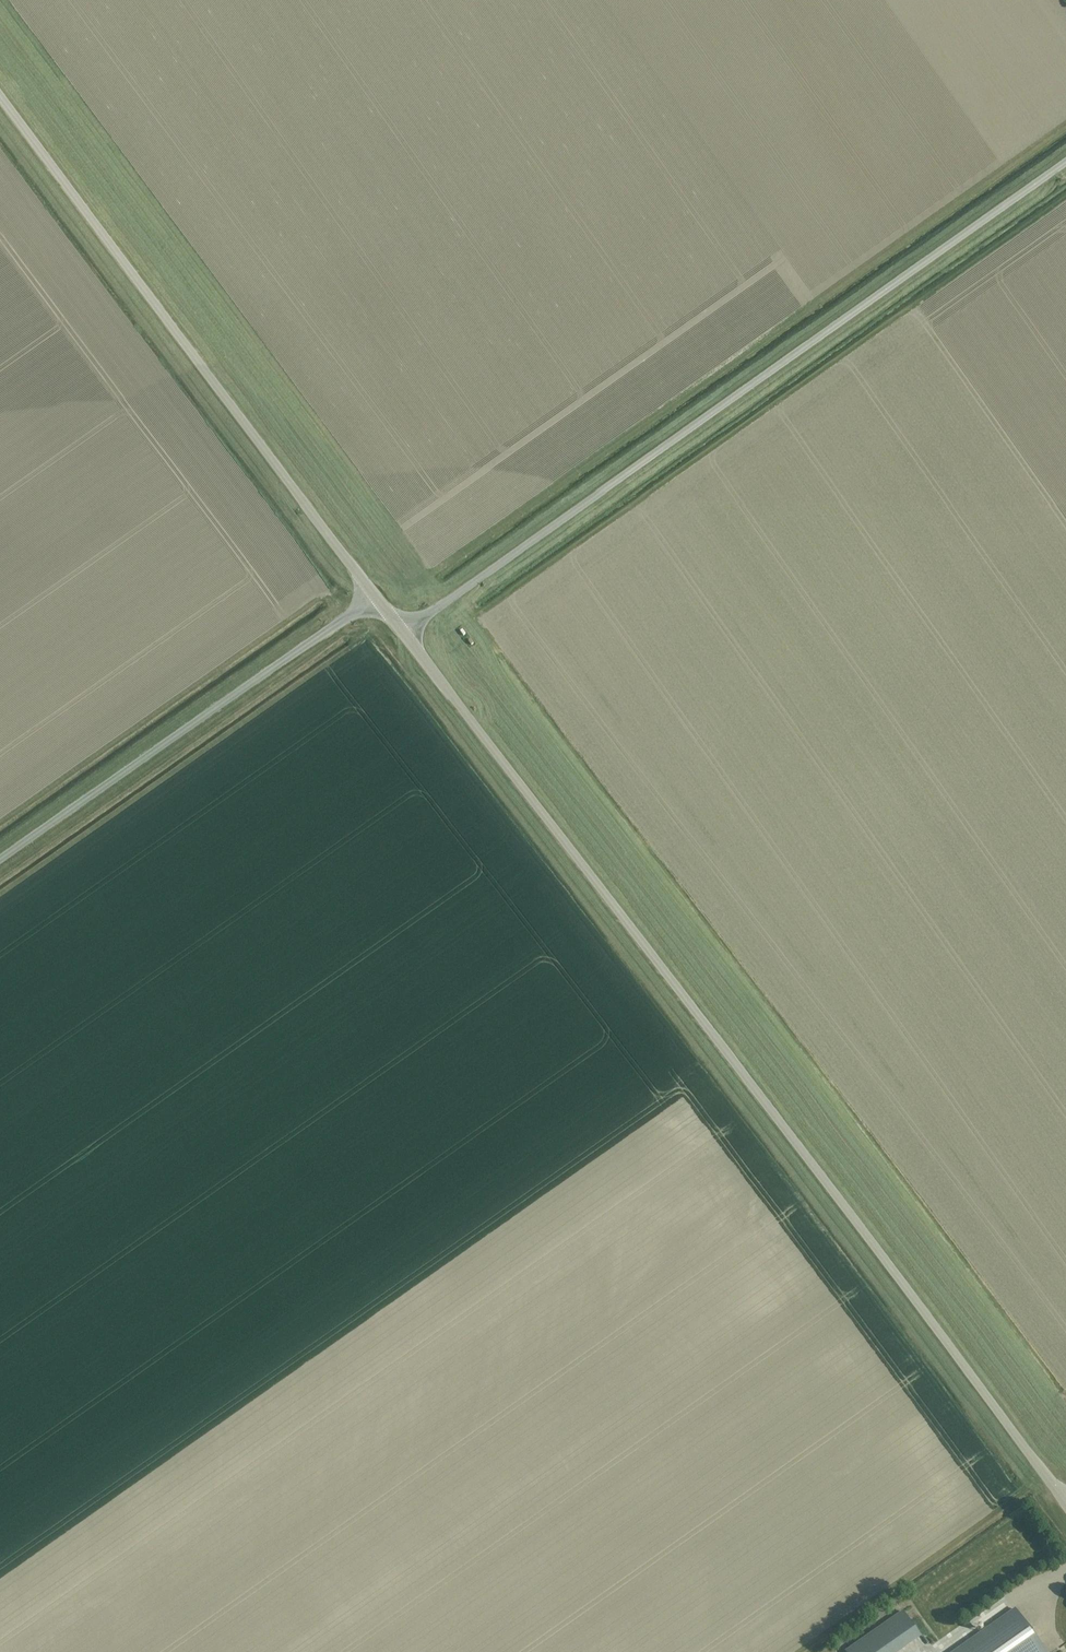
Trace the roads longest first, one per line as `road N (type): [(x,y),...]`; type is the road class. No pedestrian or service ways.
road 1 (unclassified): [(1065,1501),(375,596)]
road 2 (unclassified): [(375,596),(0,110)]
road 3 (unclassified): [(0,864),(375,596)]

